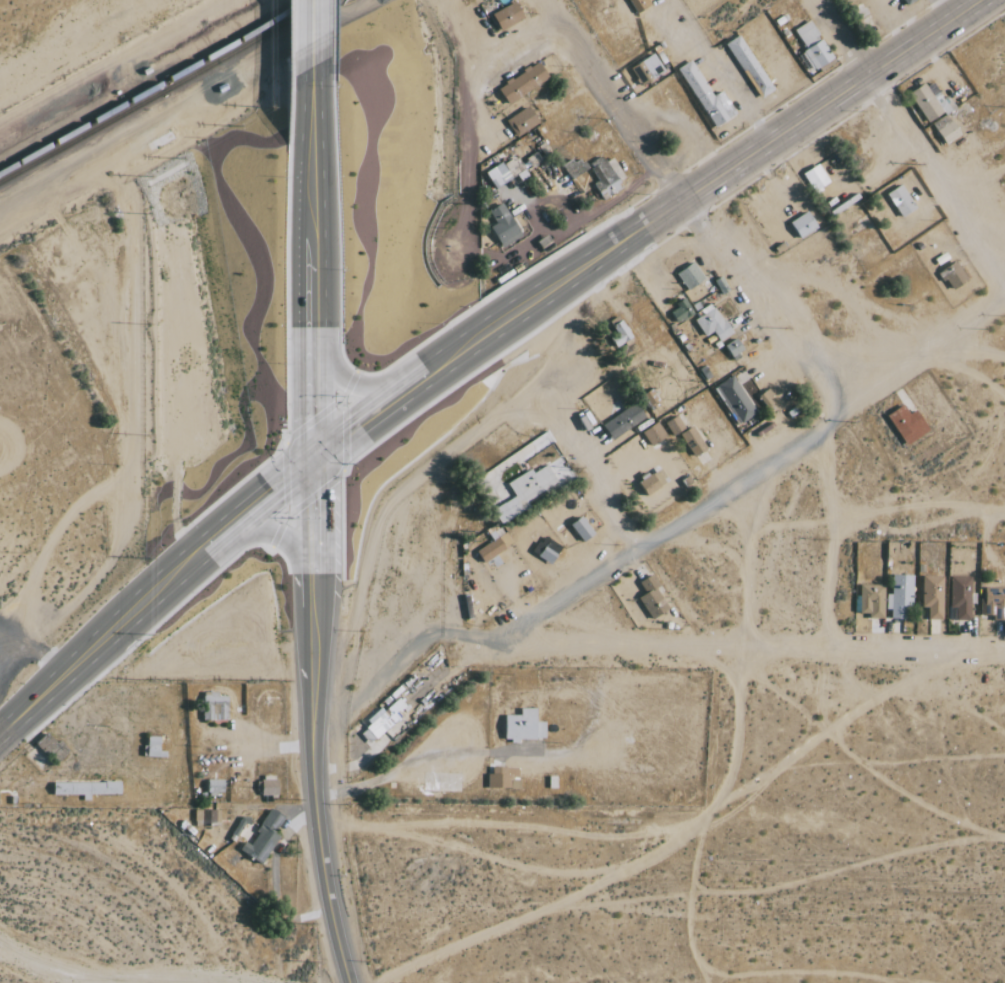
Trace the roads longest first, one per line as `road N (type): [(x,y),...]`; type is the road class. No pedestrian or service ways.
road 1 (secondary): [(316,450),(974,0)]
road 2 (secondary): [(347,982),(323,858),(316,450)]
road 3 (track): [(1004,654),(491,643)]
road 4 (secondary): [(0,737),(316,450)]
road 5 (residential): [(846,406),(491,643)]
road 6 (secondary): [(316,450),(313,68)]
road 7 (track): [(704,237),(540,0)]
road 8 (residential): [(460,256),(472,75),(554,20)]
road 9 (track): [(846,406),(704,237)]
road 10 (track): [(1004,286),(886,105)]
road 11 (track): [(639,550),(533,384)]
road 12 (track): [(1004,302),(846,406)]
road 13 (track): [(614,648),(599,813)]
road 14 (track): [(886,105),(813,0)]

